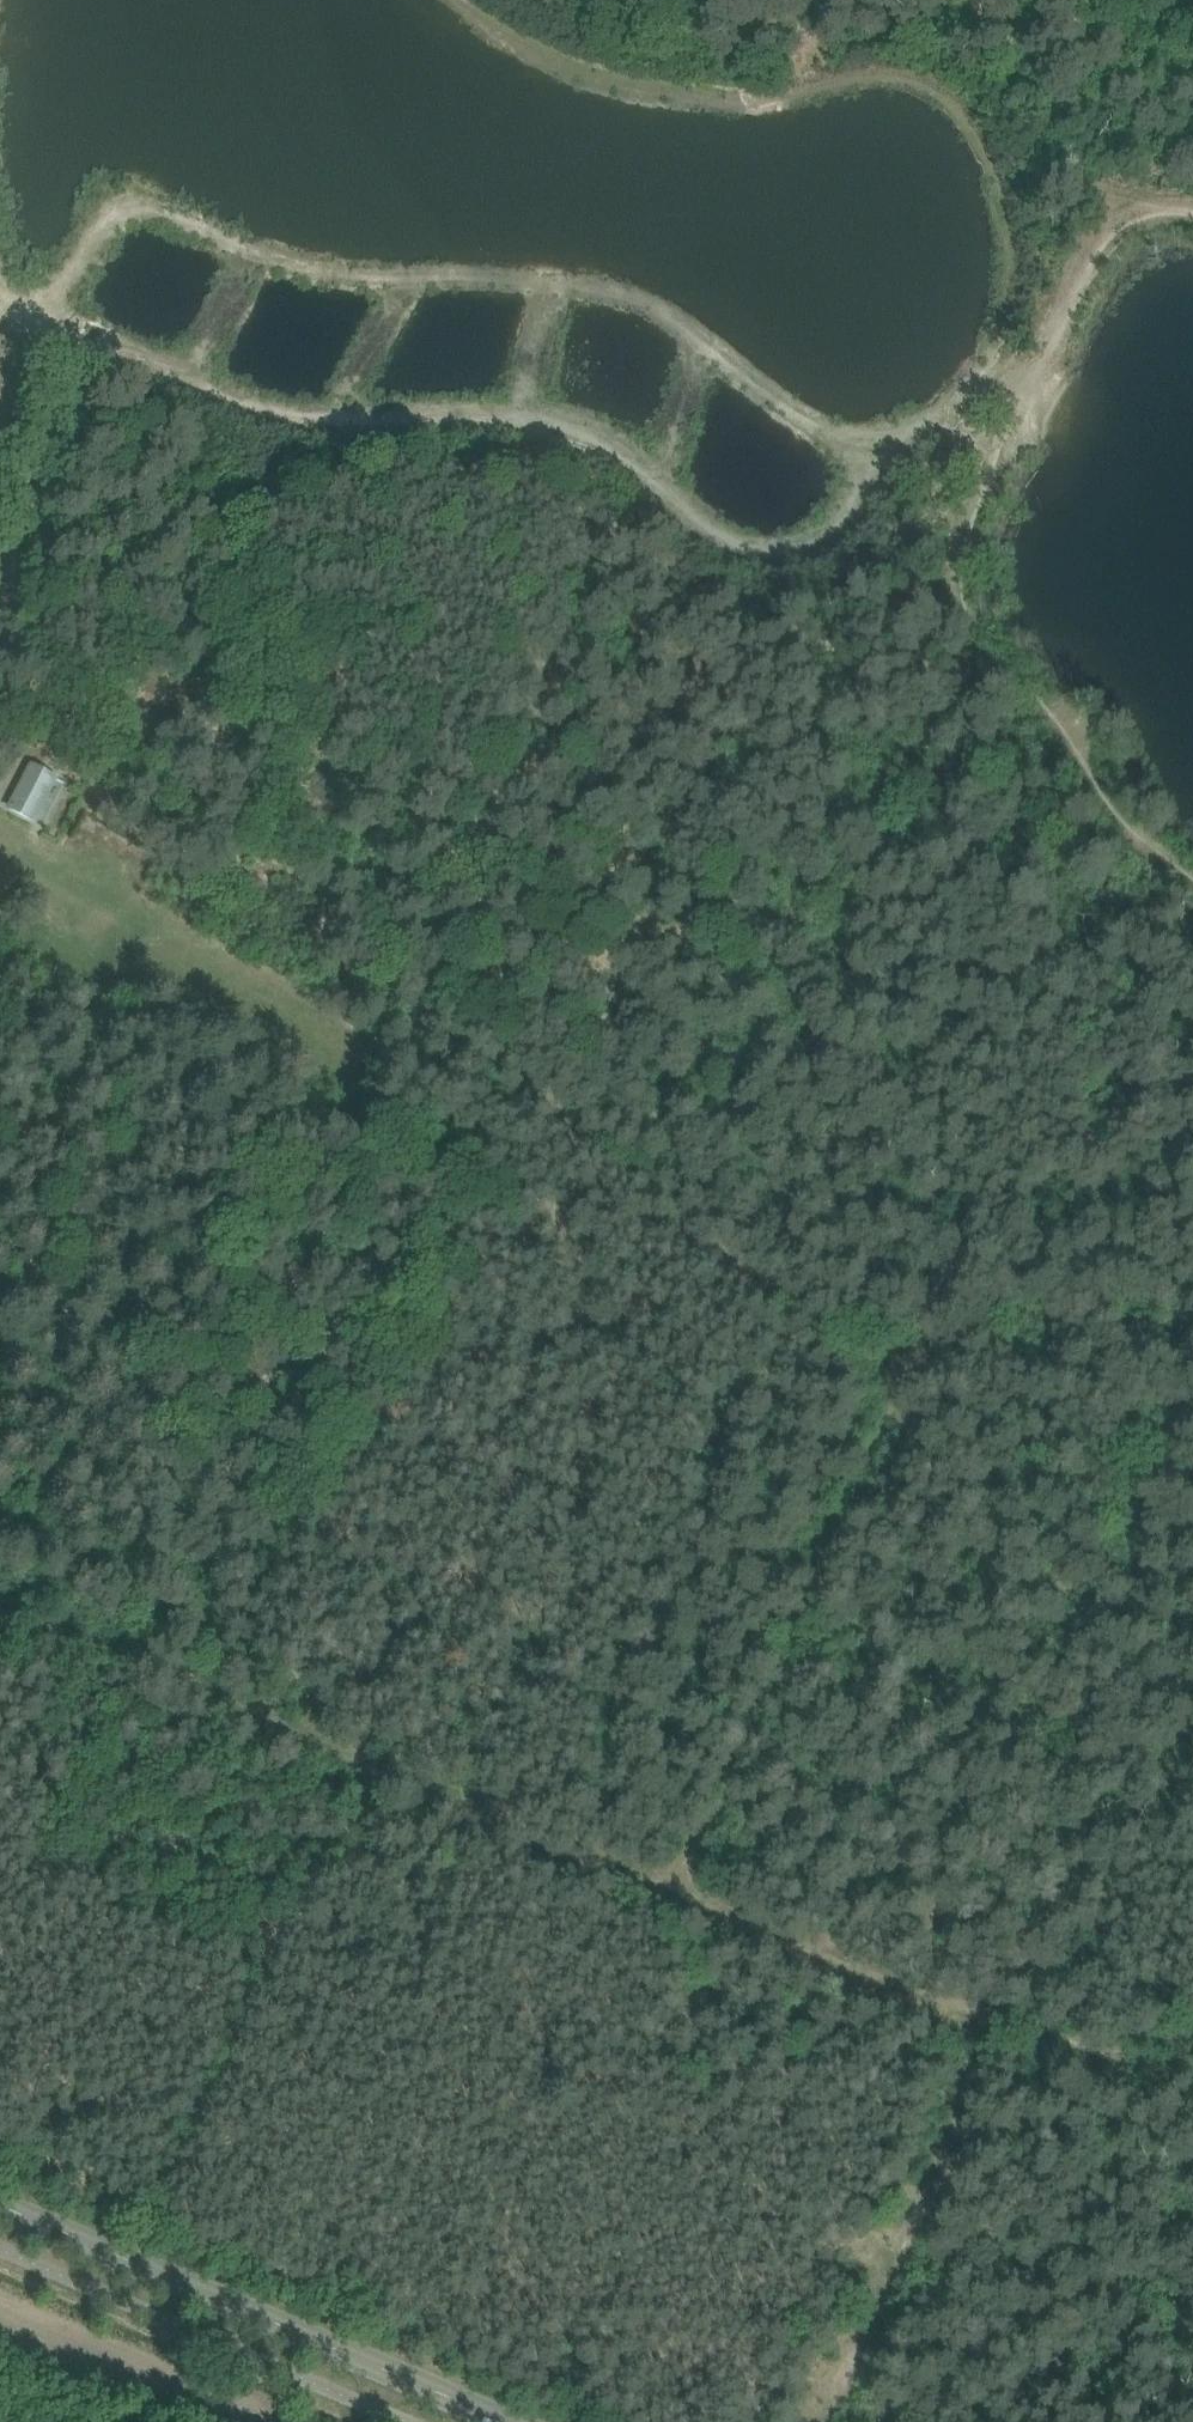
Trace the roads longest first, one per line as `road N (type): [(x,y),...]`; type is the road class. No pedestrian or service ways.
road 1 (tertiary): [(512,2421),(0,2204)]
road 2 (track): [(1192,217),(1160,214),(1117,240),(1075,287),(1035,368)]

